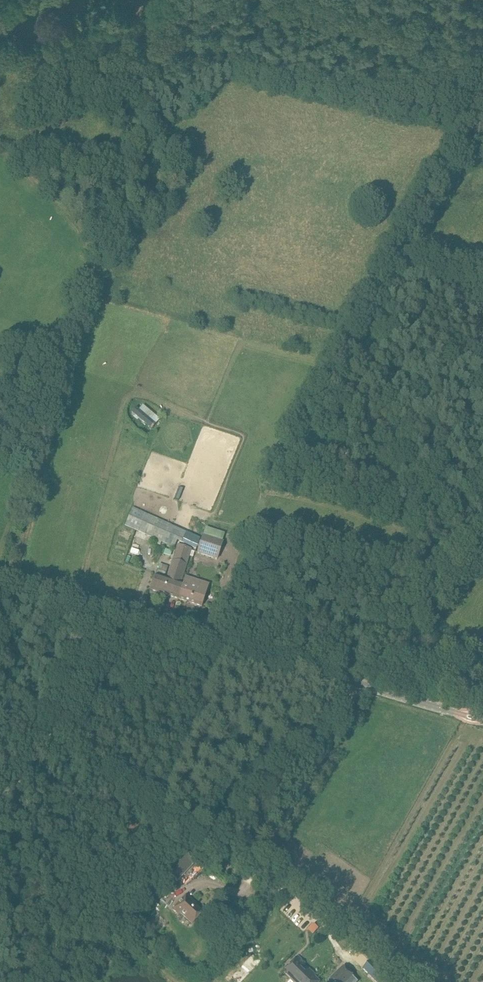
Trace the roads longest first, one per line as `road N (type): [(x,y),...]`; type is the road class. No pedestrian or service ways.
road 1 (tertiary): [(482,721),(0,584)]
road 2 (track): [(8,586),(93,256)]
road 3 (track): [(158,0),(93,256)]
road 4 (track): [(249,880),(361,685)]
road 5 (track): [(100,611),(73,689),(0,804)]
road 6 (track): [(482,33),(345,0)]

